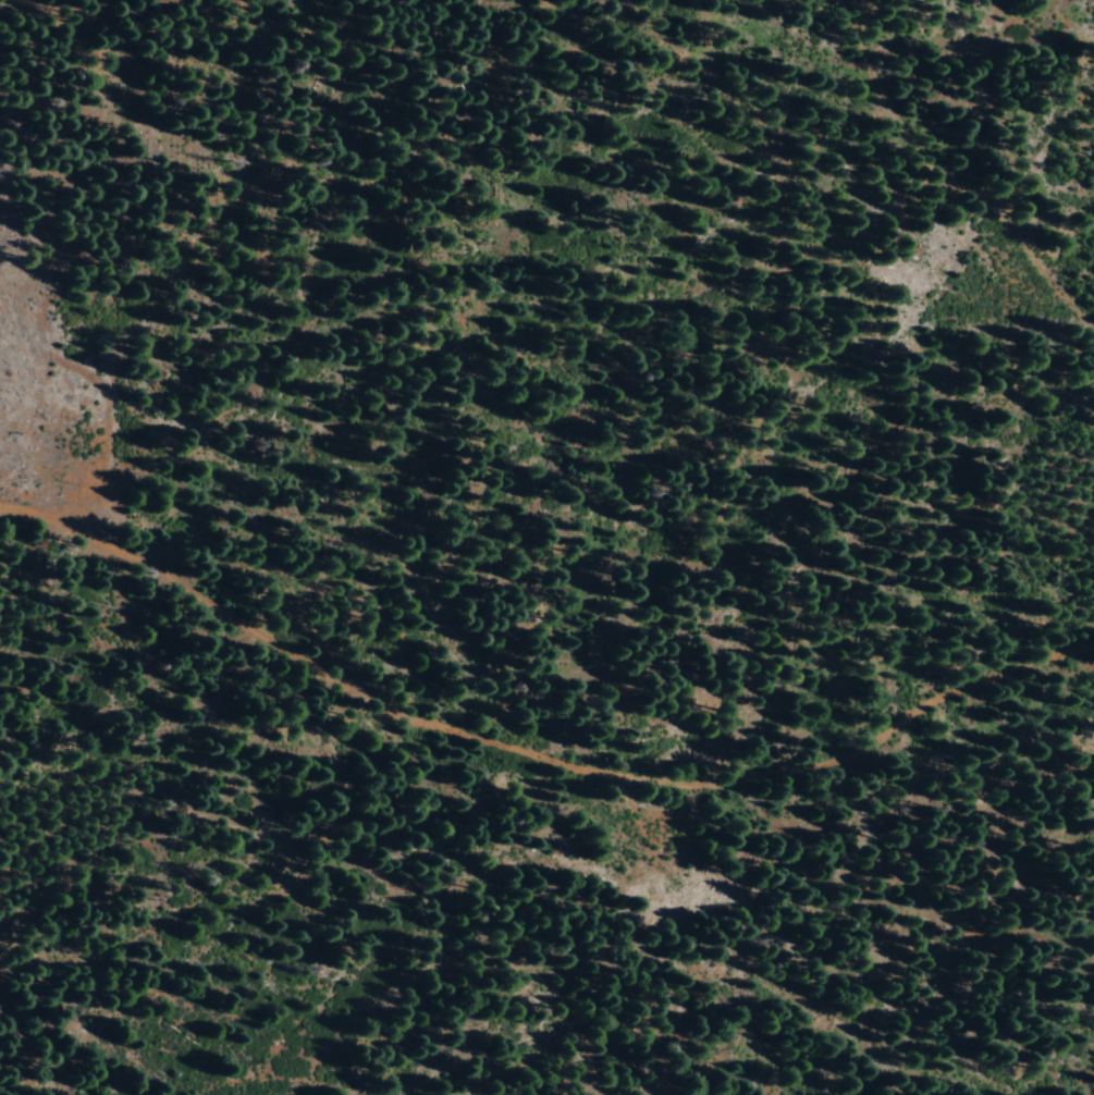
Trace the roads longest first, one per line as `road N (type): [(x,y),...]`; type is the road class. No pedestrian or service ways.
road 1 (track): [(1093,658),(1016,668),(791,802),(634,797),(458,729),(209,571),(0,498)]
road 2 (track): [(840,0),(907,151),(1093,334)]

